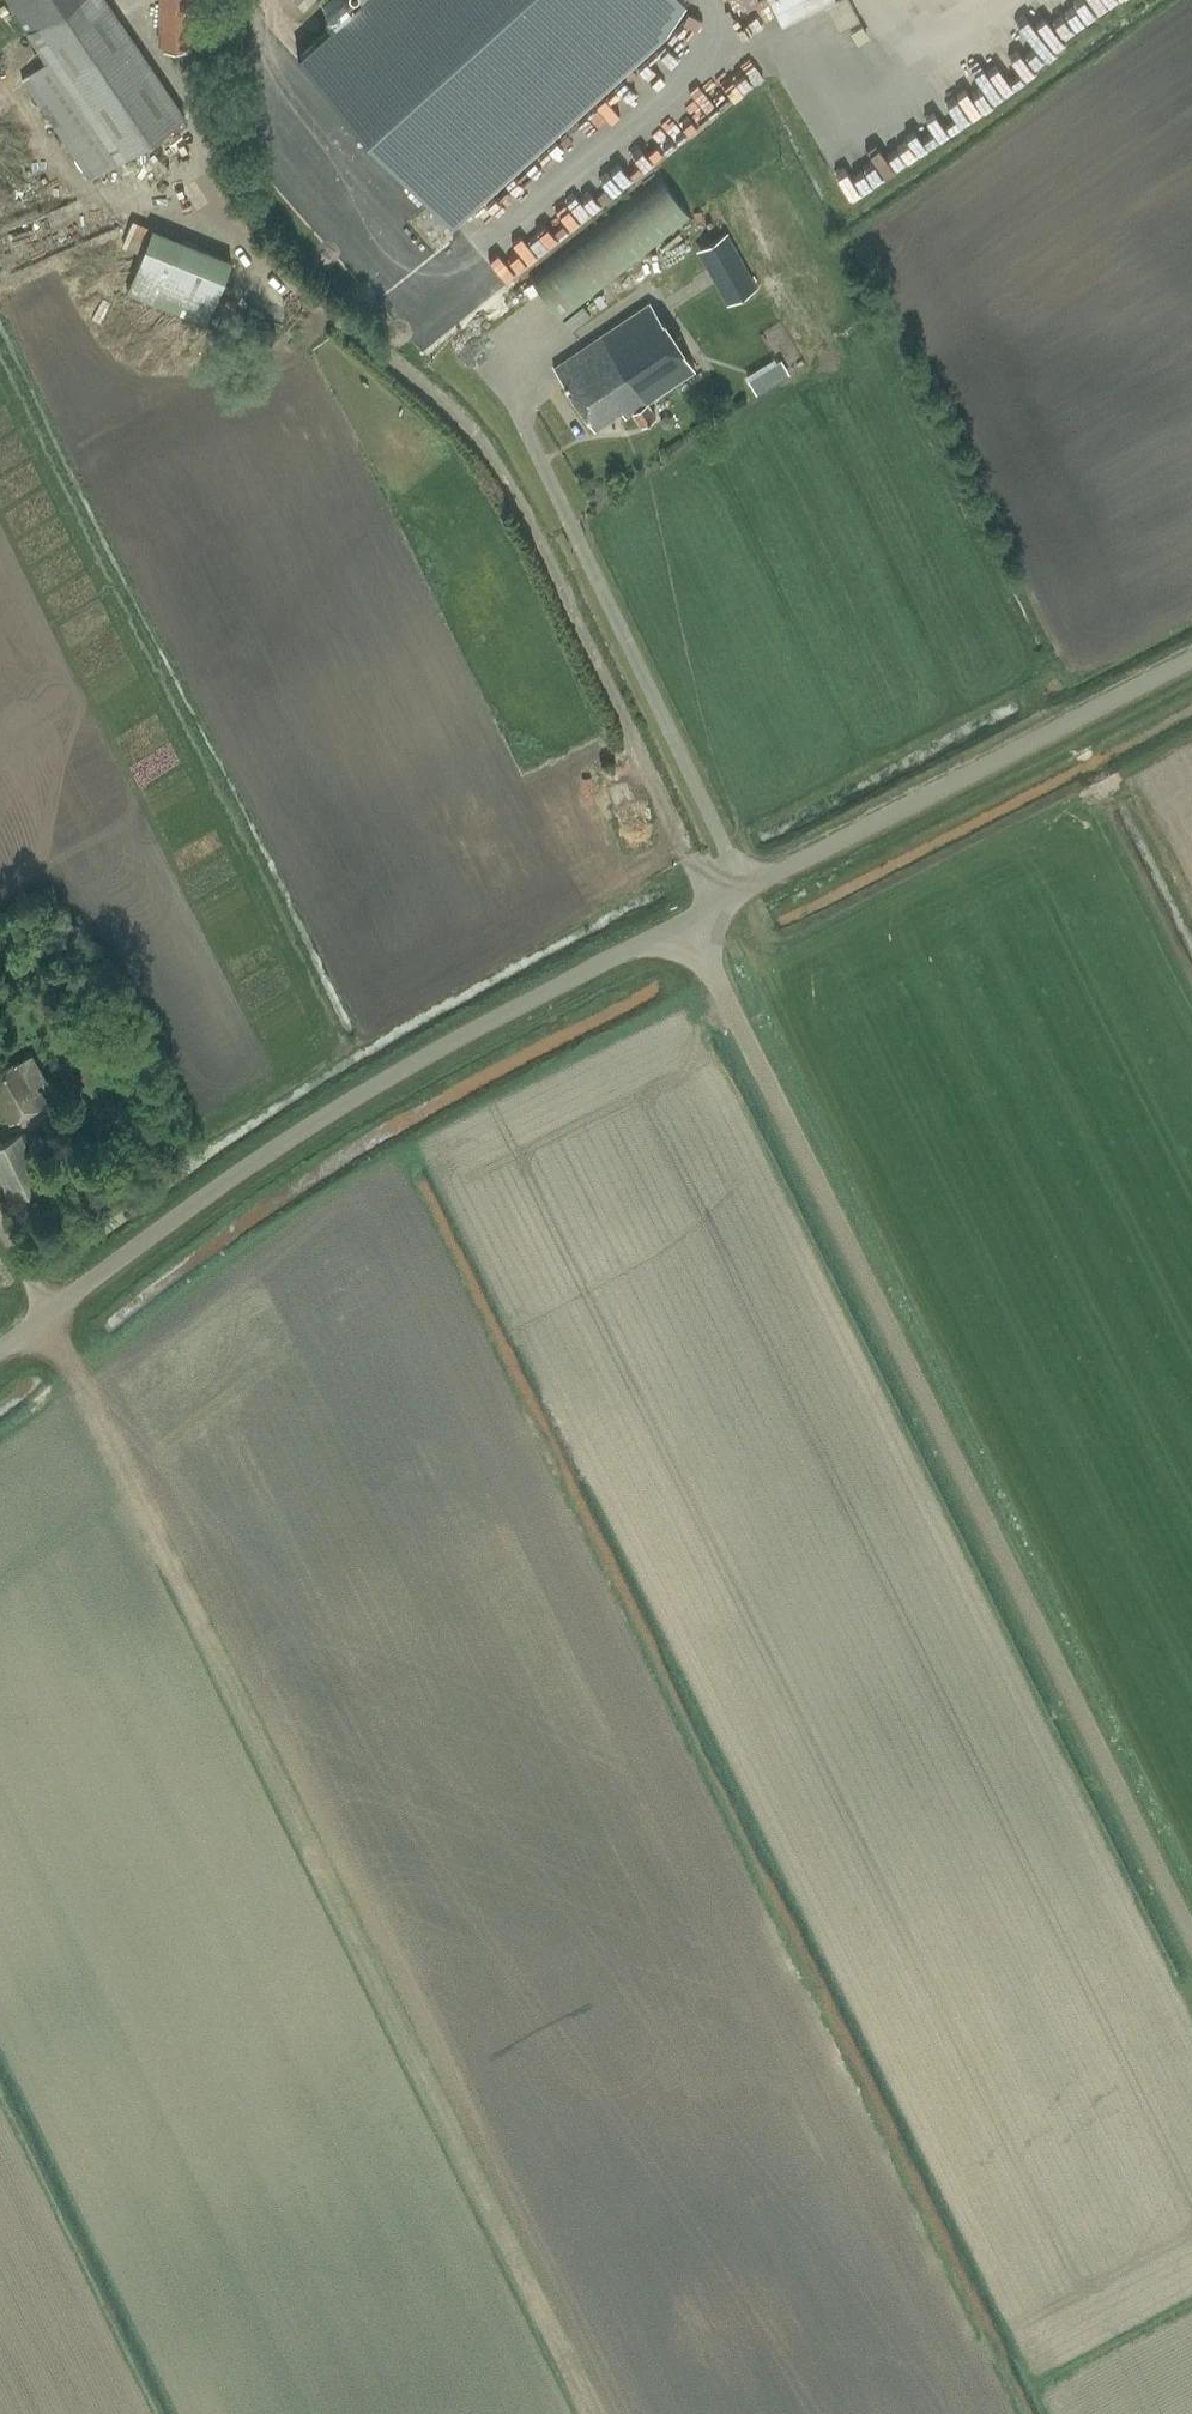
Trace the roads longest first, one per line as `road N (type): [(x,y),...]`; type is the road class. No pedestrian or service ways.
road 1 (unclassified): [(1191,1945),(685,920)]
road 2 (unclassified): [(0,1355),(337,1113),(685,920)]
road 3 (unclassified): [(685,920),(1191,658)]

